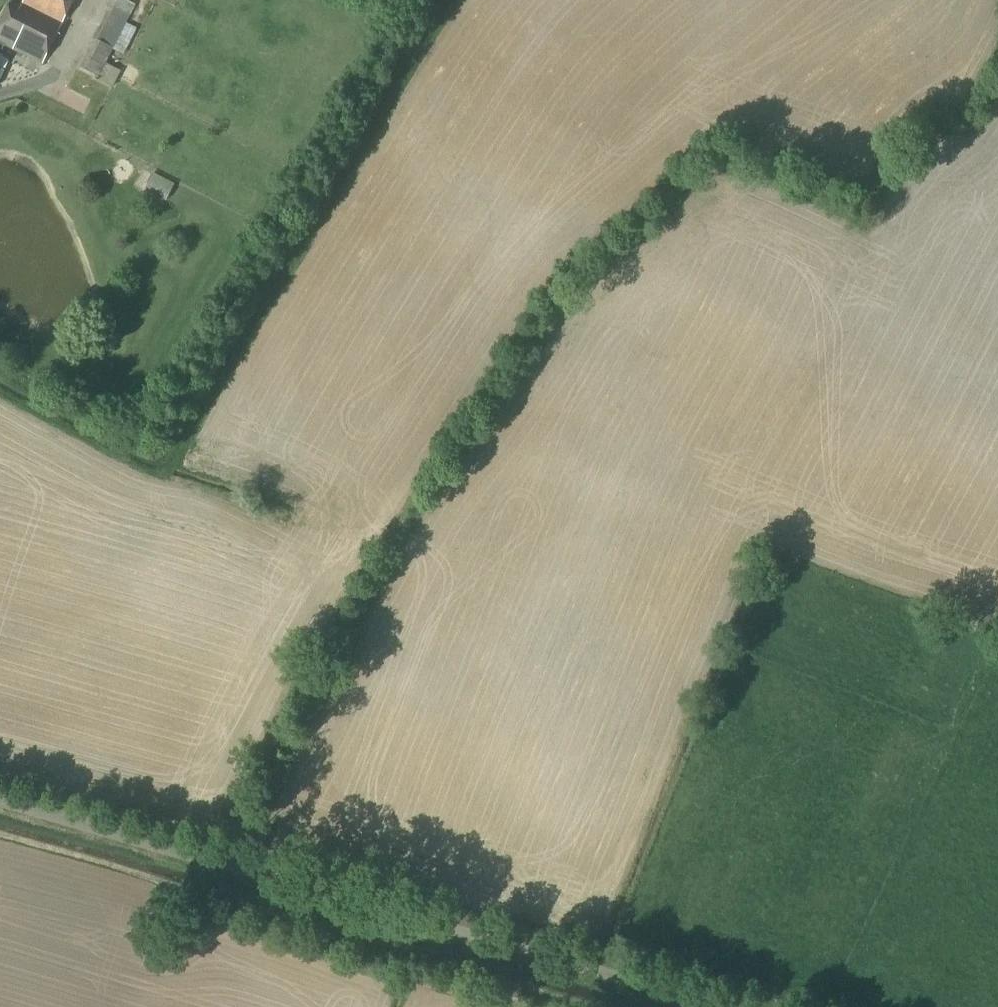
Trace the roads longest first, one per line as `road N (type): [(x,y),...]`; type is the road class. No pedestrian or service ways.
road 1 (unclassified): [(724,1006),(0,801)]

